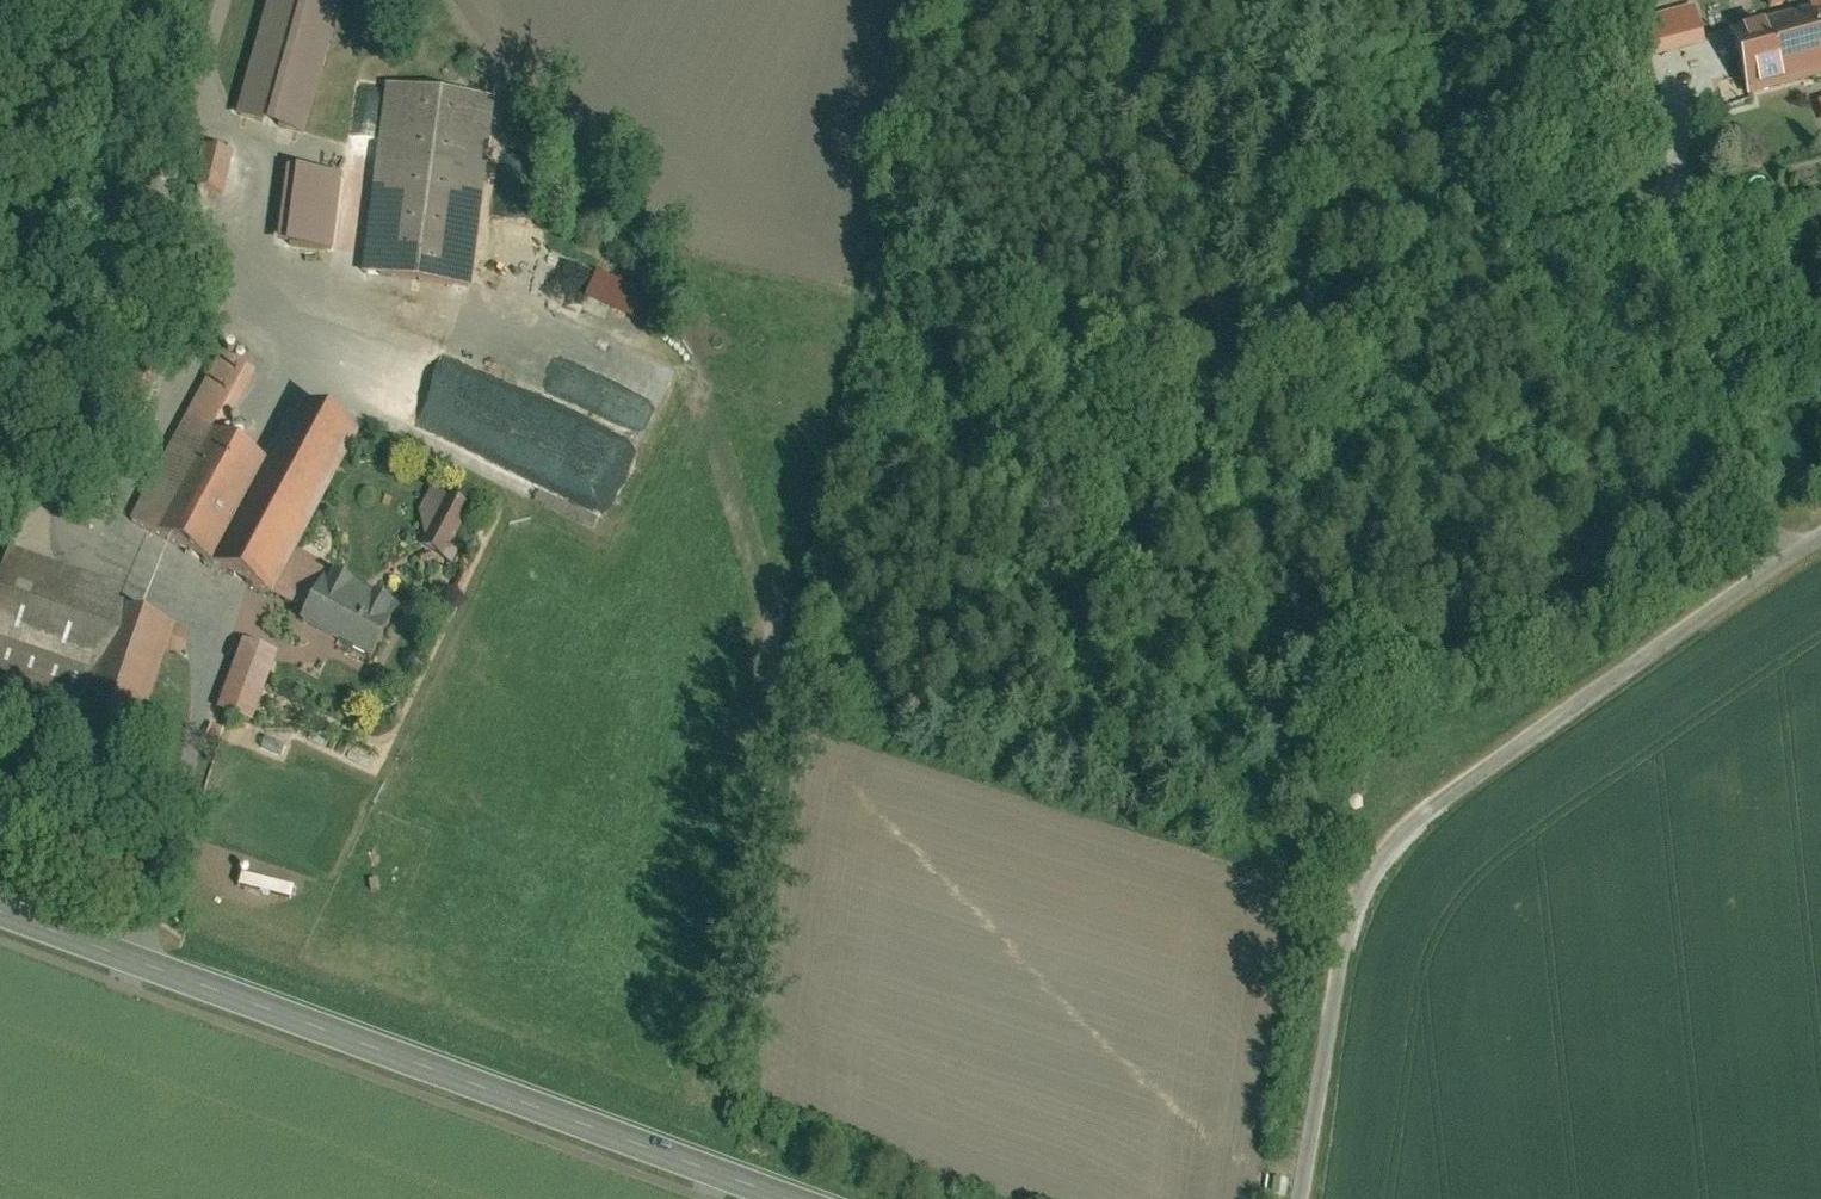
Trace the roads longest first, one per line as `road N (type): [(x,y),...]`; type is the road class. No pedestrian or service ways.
road 1 (unclassified): [(1295,1198),(1350,909),(1380,859),(1430,810),(1820,535)]
road 2 (tertiary): [(0,903),(794,1198)]

